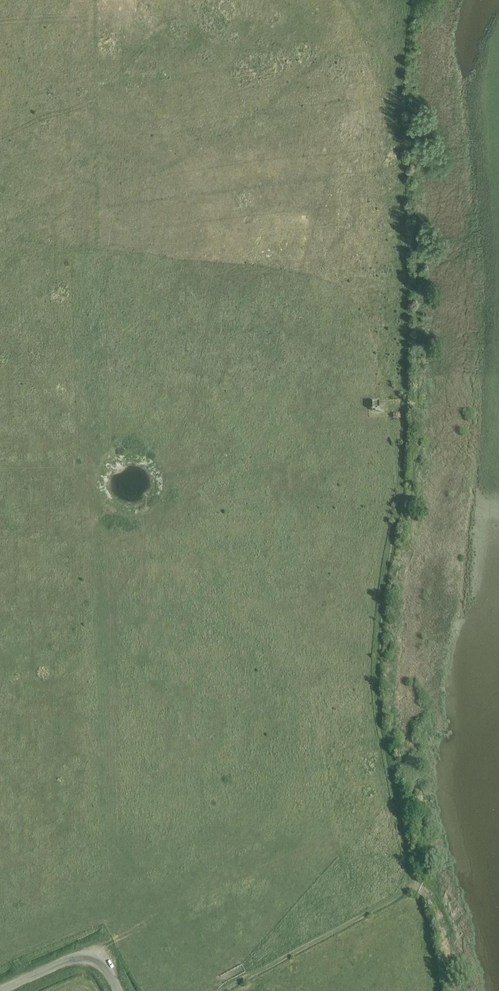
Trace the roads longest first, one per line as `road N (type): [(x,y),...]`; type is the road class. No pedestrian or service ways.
road 1 (unclassified): [(120,990),(105,964),(82,955),(0,990)]

